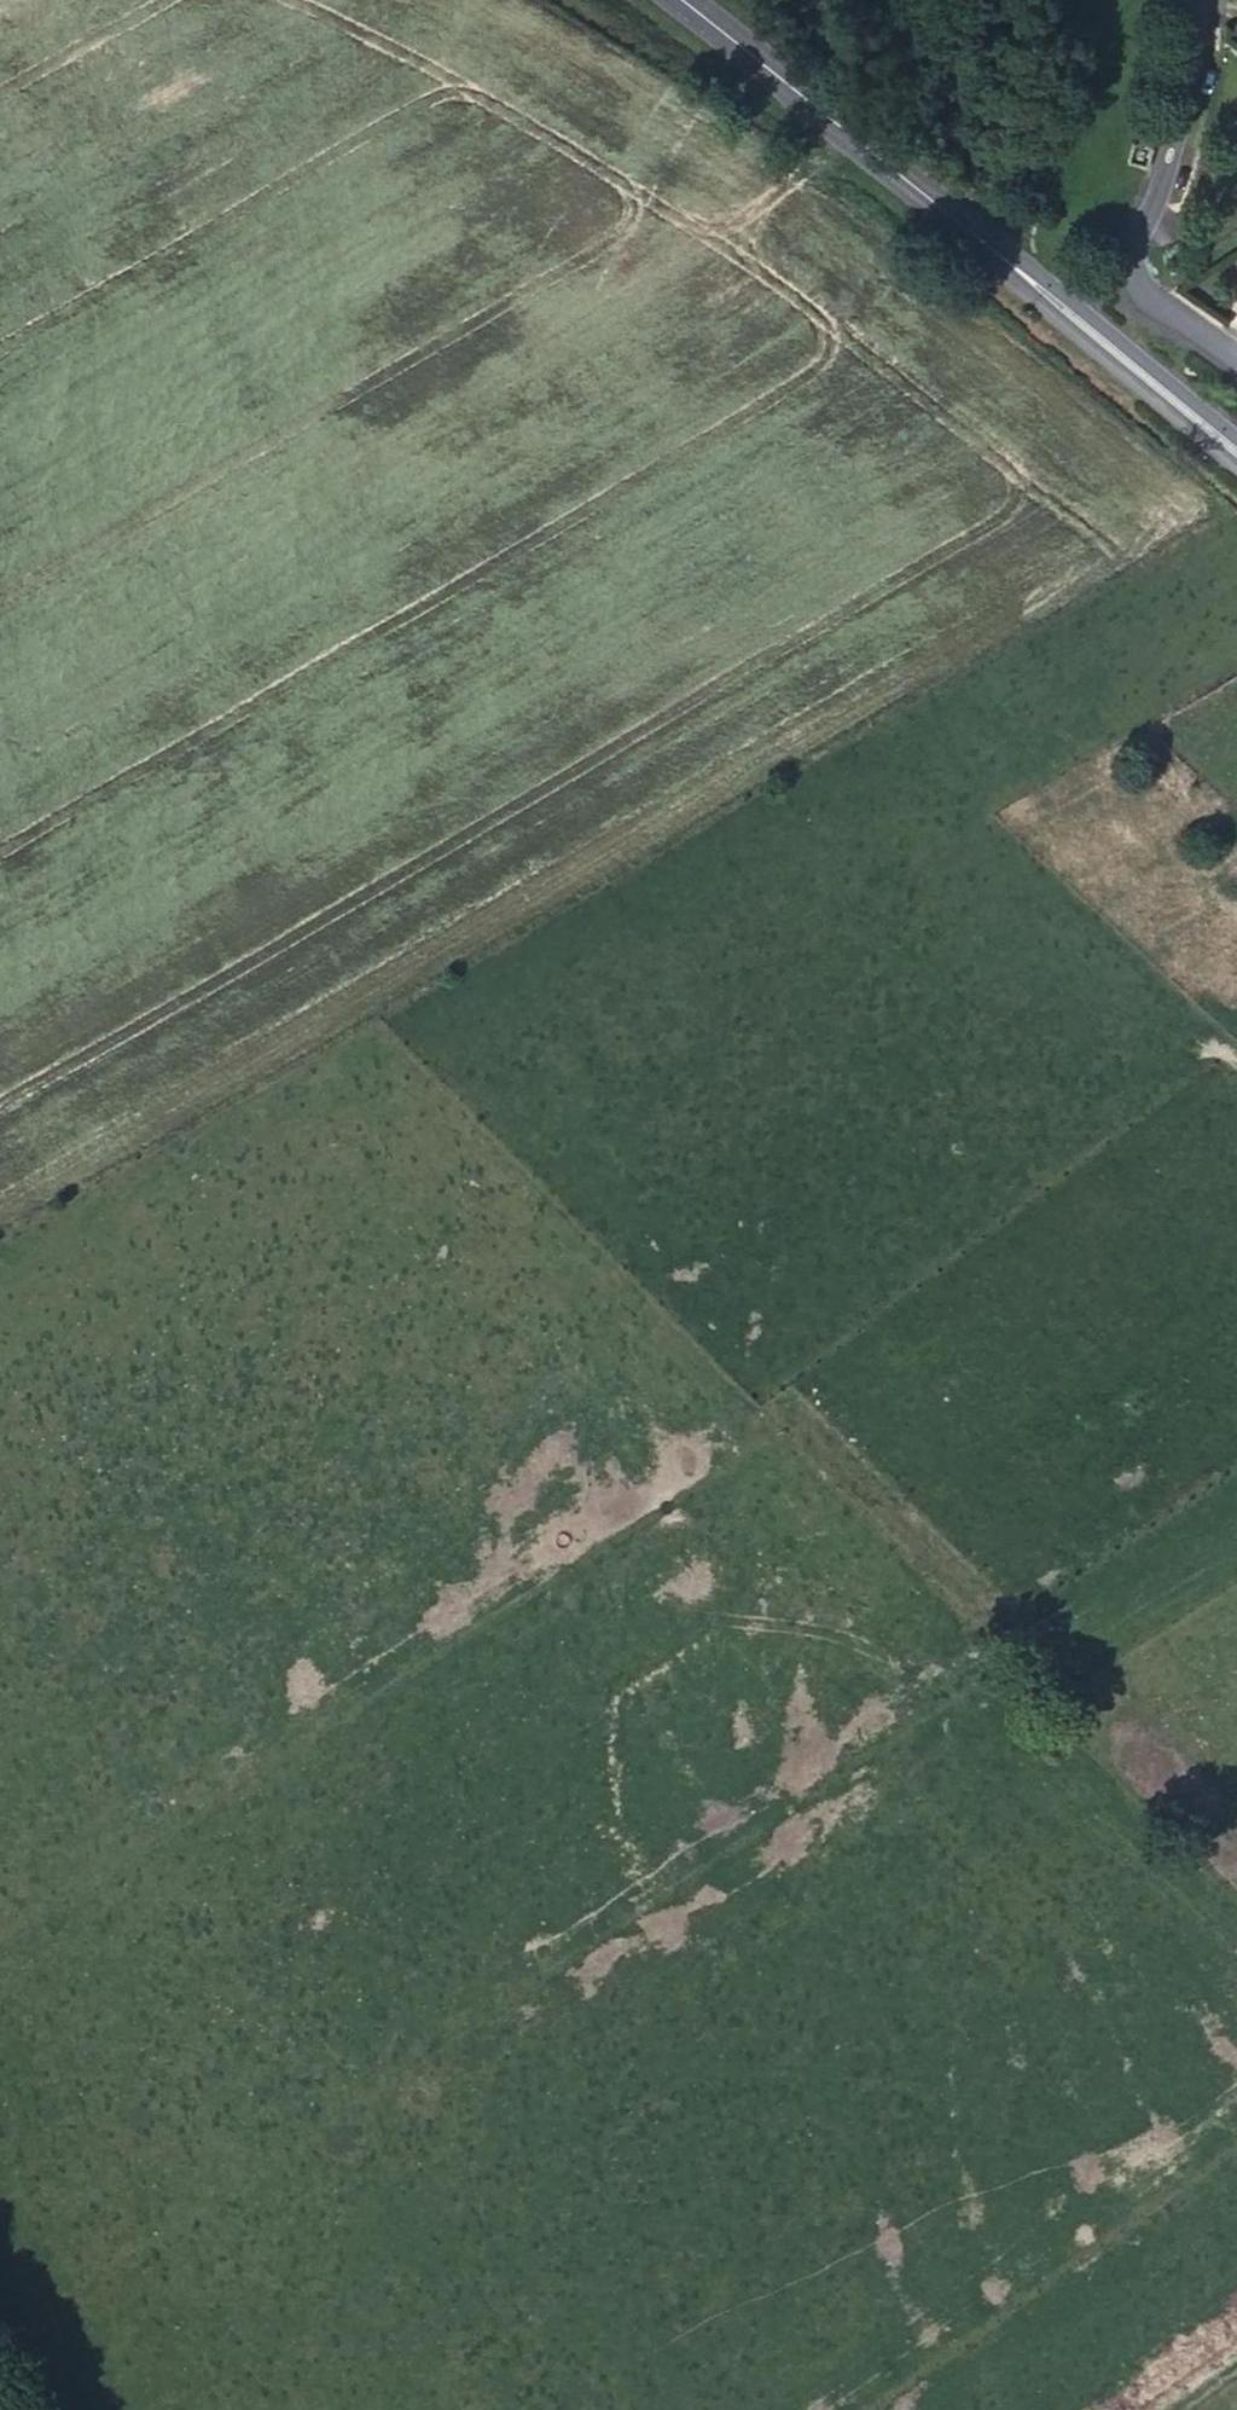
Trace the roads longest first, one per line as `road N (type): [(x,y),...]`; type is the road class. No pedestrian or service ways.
road 1 (secondary): [(1236,452),(682,0)]
road 2 (unclassified): [(1197,0),(1194,55),(1134,274),(1145,292),(1236,358)]

